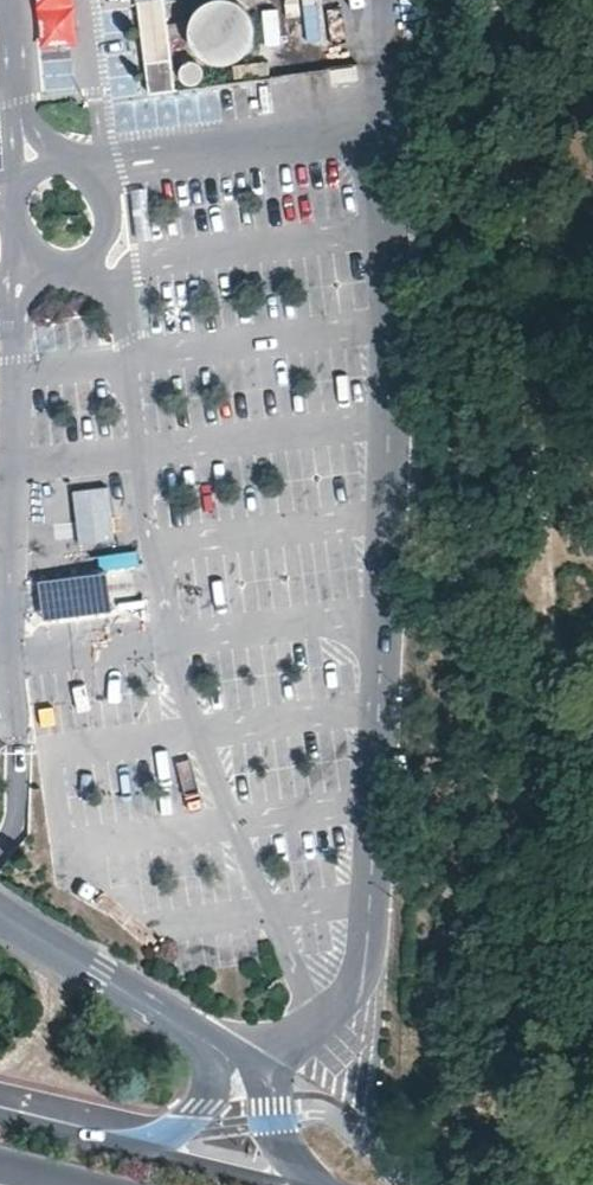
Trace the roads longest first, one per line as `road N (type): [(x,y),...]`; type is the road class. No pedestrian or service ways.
road 1 (primary): [(200,1036),(0,916)]
road 2 (primary): [(325,1184),(288,1151),(254,1077),(200,1036)]
road 3 (primary): [(300,1184),(142,1145)]
road 4 (primary): [(142,1145),(0,1114)]
road 5 (primary): [(200,1036),(209,1067),(201,1105),(175,1132),(142,1145)]

